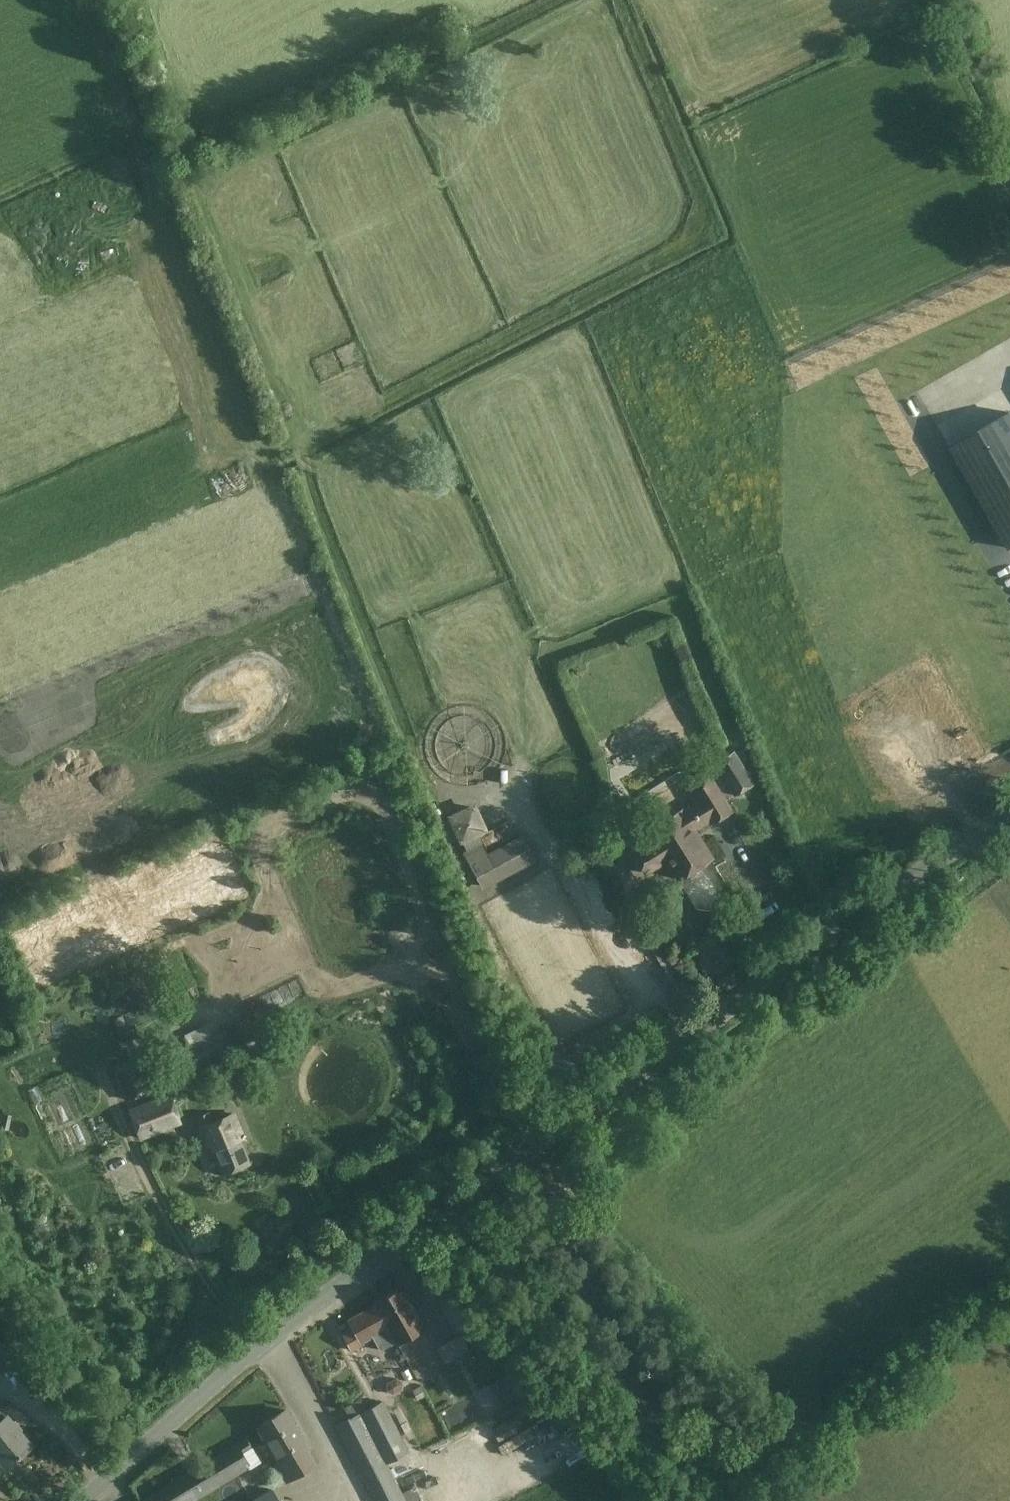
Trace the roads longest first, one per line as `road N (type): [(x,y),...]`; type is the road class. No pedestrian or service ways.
road 1 (unclassified): [(80,1500),(337,1284),(561,1120),(1009,816)]

